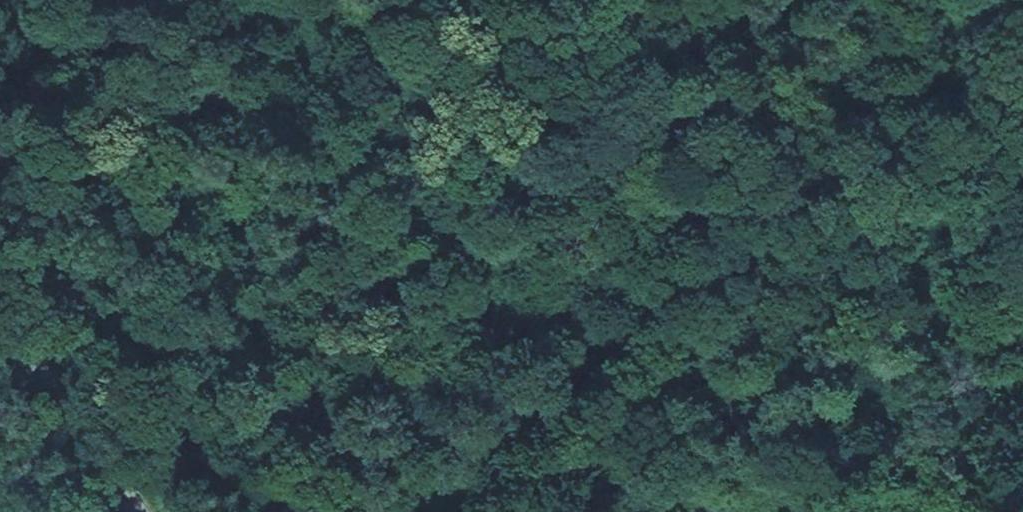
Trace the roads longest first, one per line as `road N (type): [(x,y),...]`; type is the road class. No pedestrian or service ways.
road 1 (tertiary): [(150,511),(0,297)]

